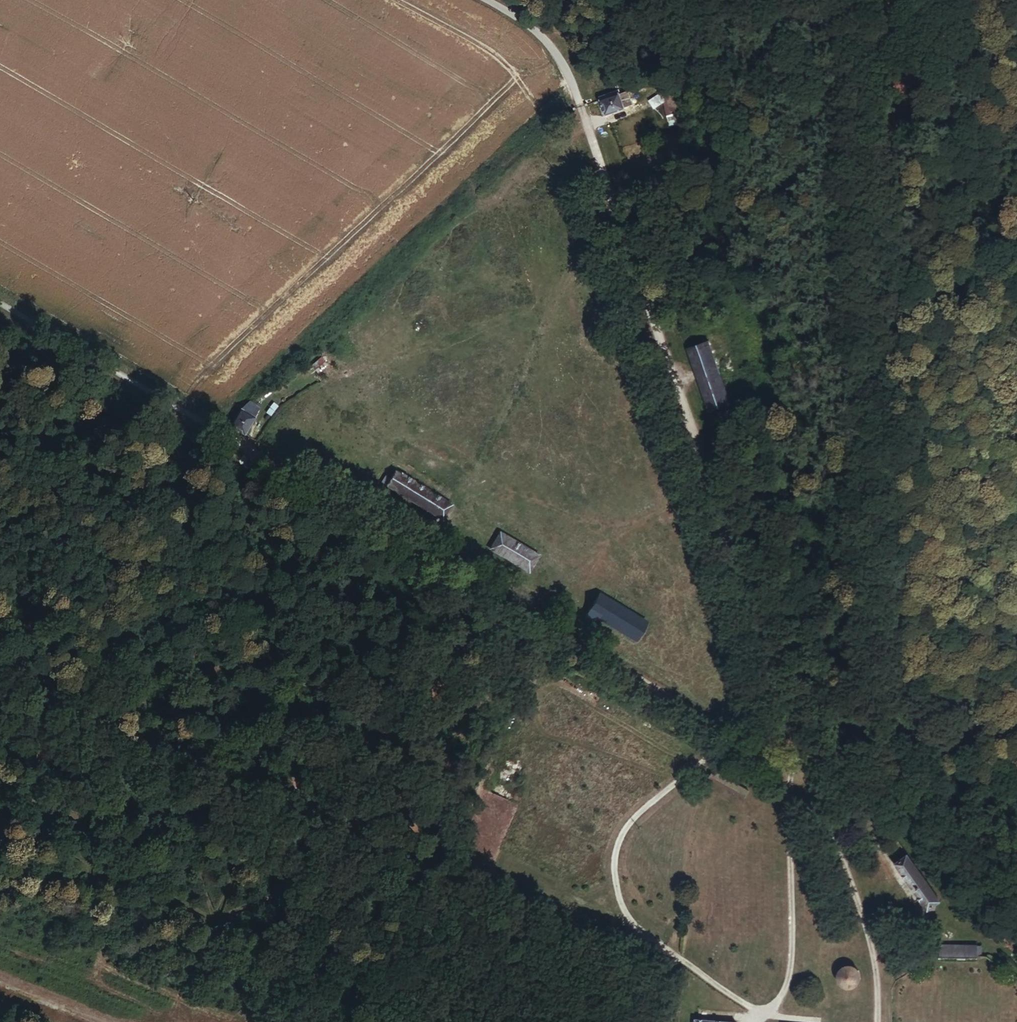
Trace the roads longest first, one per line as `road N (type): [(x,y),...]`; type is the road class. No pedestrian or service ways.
road 1 (track): [(641,1021),(654,959),(0,678)]
road 2 (residential): [(0,300),(218,431)]
road 3 (unclassified): [(581,105),(560,53),(486,0)]

